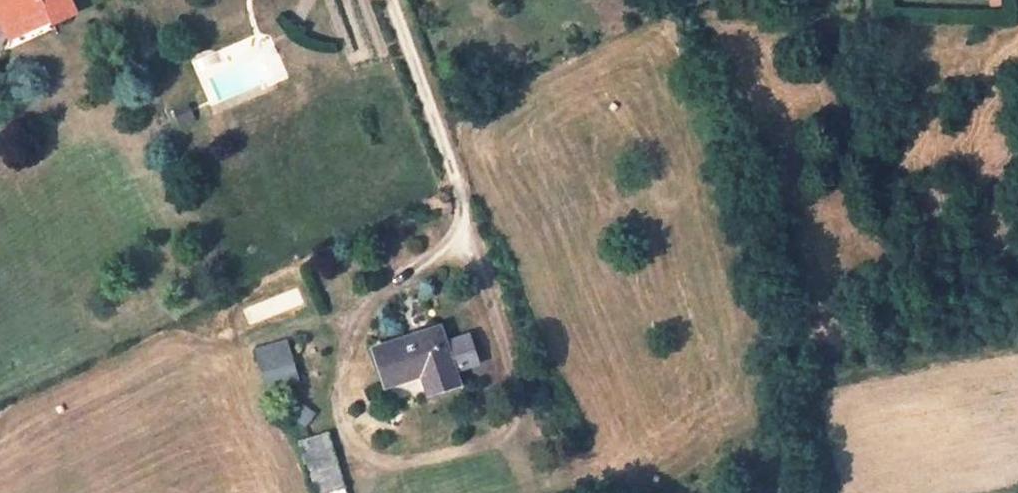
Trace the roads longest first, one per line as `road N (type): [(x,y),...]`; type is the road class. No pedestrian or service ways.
road 1 (track): [(389,0),(460,190)]

